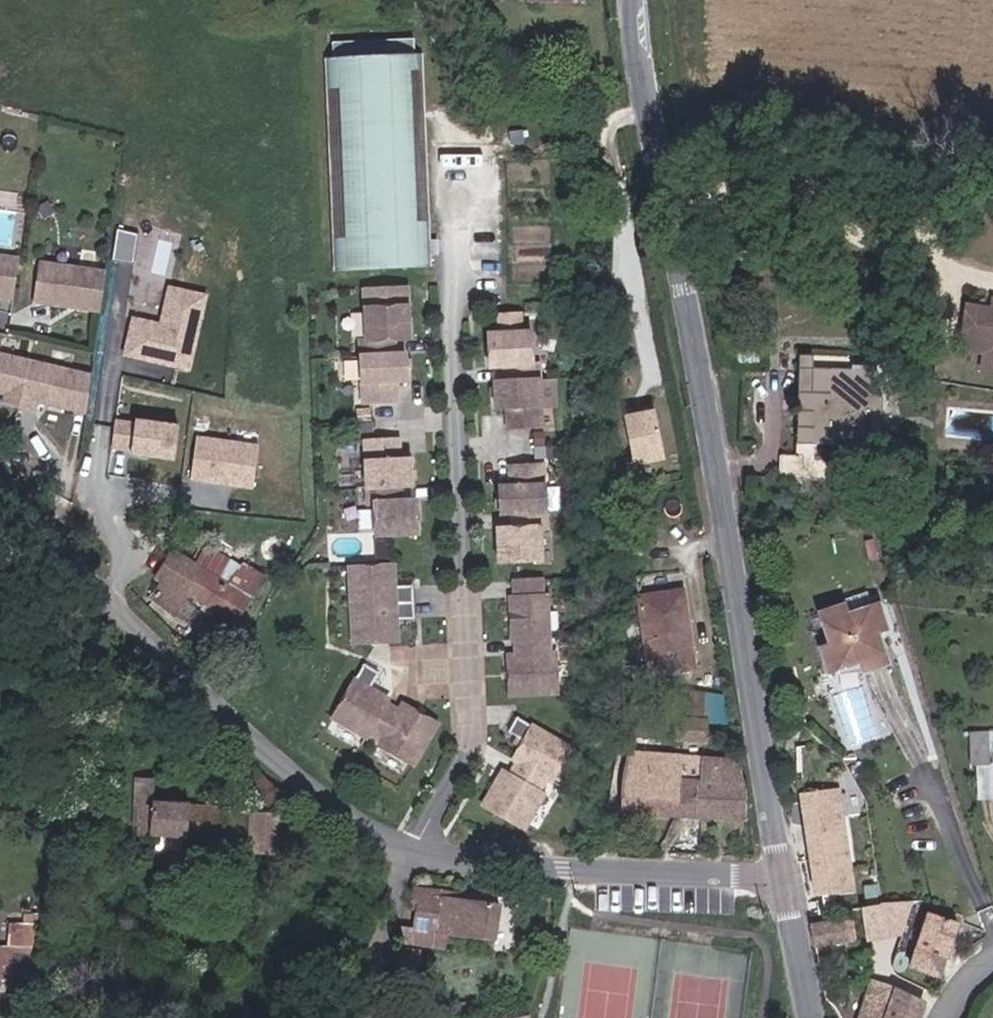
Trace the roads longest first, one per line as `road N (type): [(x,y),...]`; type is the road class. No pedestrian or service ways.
road 1 (secondary): [(637,0),(641,69),(789,881)]
road 2 (unclassified): [(420,853),(479,744),(460,187)]
road 3 (unclassified): [(789,881),(420,853)]
road 4 (unclassified): [(207,682),(0,481)]
road 5 (unclassified): [(420,853),(332,799),(207,682)]
road 6 (unclassified): [(420,853),(392,937),(382,1017)]
road 7 (secondary): [(789,881),(819,1017)]
road 8 (residential): [(207,682),(295,576)]

